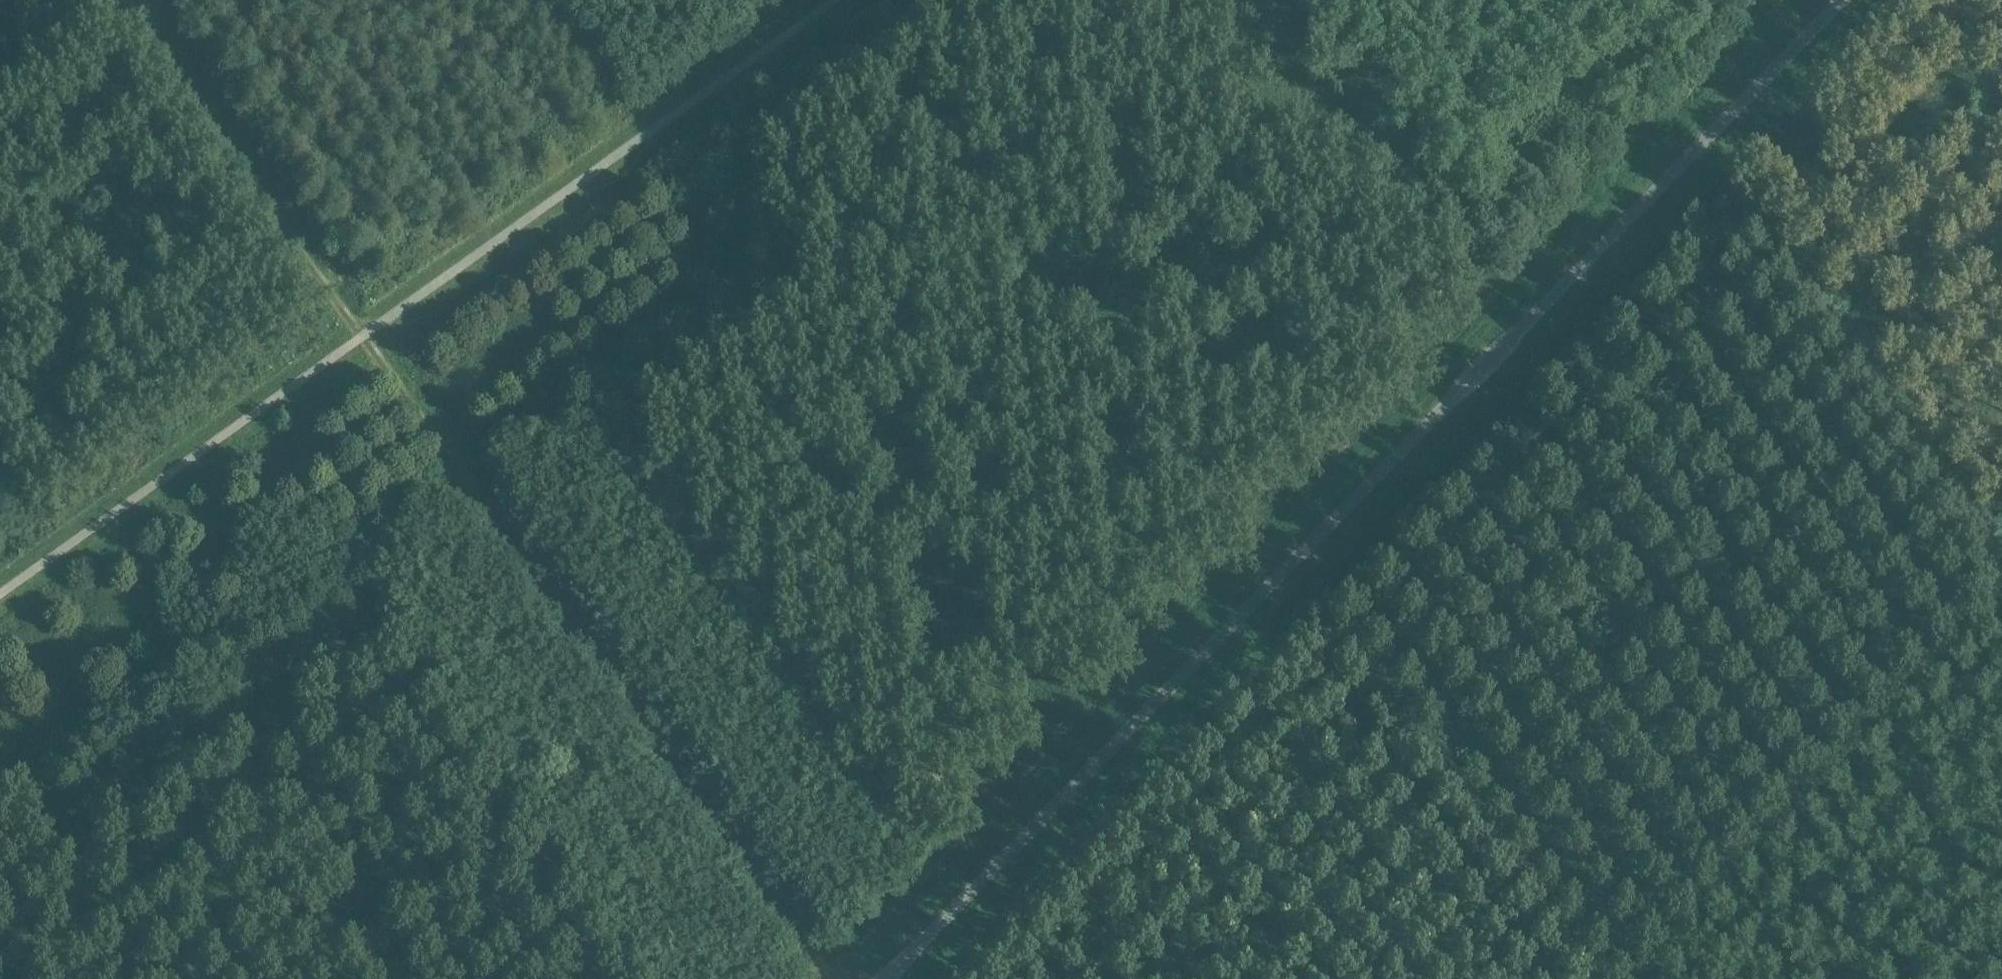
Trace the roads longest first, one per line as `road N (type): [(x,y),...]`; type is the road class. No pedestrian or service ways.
road 1 (unclassified): [(890,978),(1846,0)]
road 2 (track): [(824,978),(131,0)]
road 3 (track): [(155,0),(0,107)]

